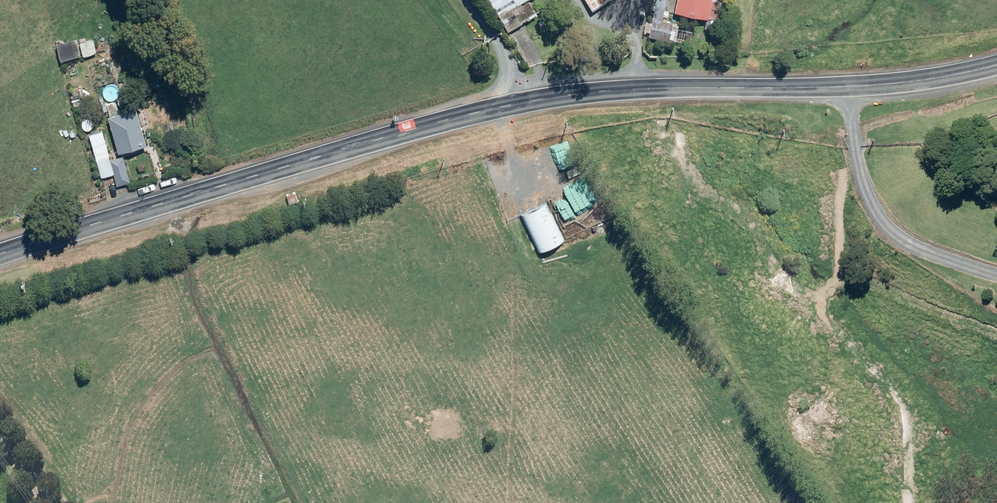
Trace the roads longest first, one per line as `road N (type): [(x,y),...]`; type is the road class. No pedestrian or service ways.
road 1 (secondary): [(0,254),(522,103),(639,89),(900,84),(996,65)]

